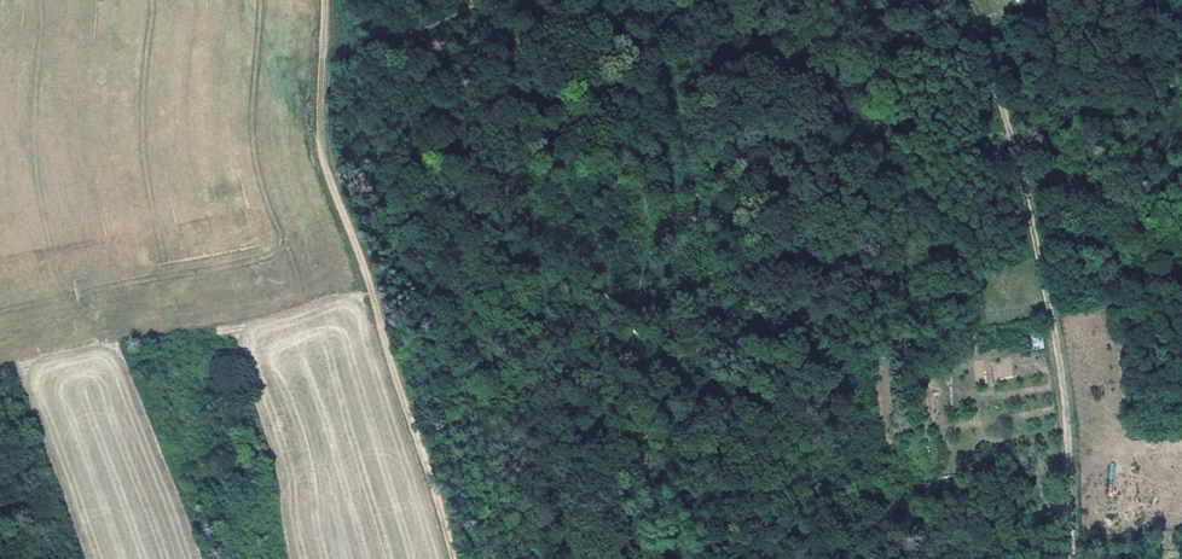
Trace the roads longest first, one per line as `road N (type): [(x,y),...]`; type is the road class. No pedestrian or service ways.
road 1 (track): [(643,0),(692,160),(678,245),(634,260),(583,229),(517,28),(442,21),(364,36),(334,31)]
road 2 (track): [(454,558),(374,305),(289,77),(294,63),(327,47),(330,0)]
road 3 (track): [(1072,558),(1054,323),(1026,192),(963,0)]

